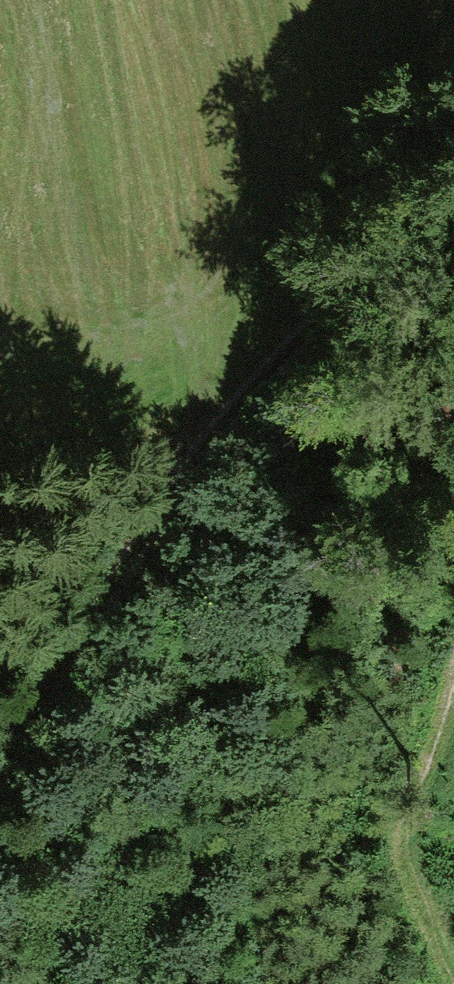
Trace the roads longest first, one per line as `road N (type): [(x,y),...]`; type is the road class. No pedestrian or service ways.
road 1 (track): [(453,65),(0,796)]
road 2 (track): [(453,952),(440,920),(407,725),(453,551)]

